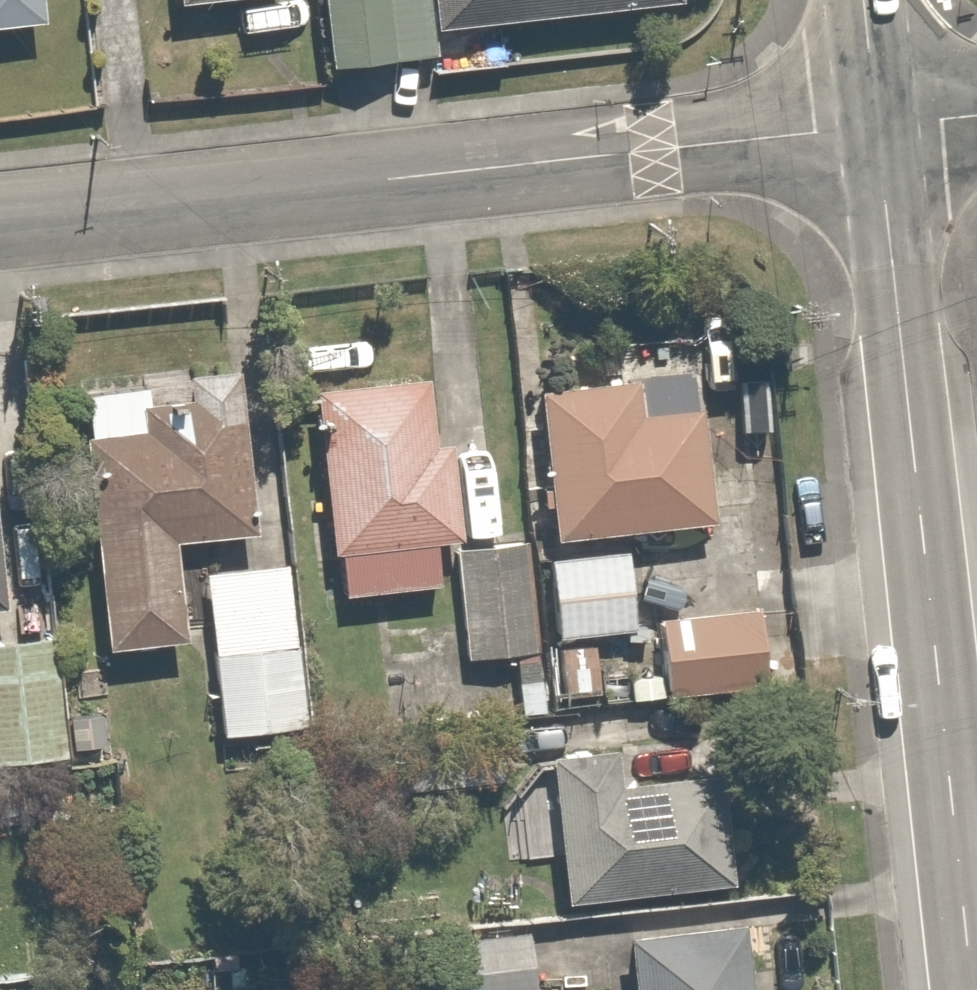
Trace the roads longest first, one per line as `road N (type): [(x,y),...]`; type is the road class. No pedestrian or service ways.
road 1 (residential): [(0,230),(878,130)]
road 2 (tertiary): [(878,130),(973,989)]
road 3 (tertiary): [(864,0),(878,130)]

